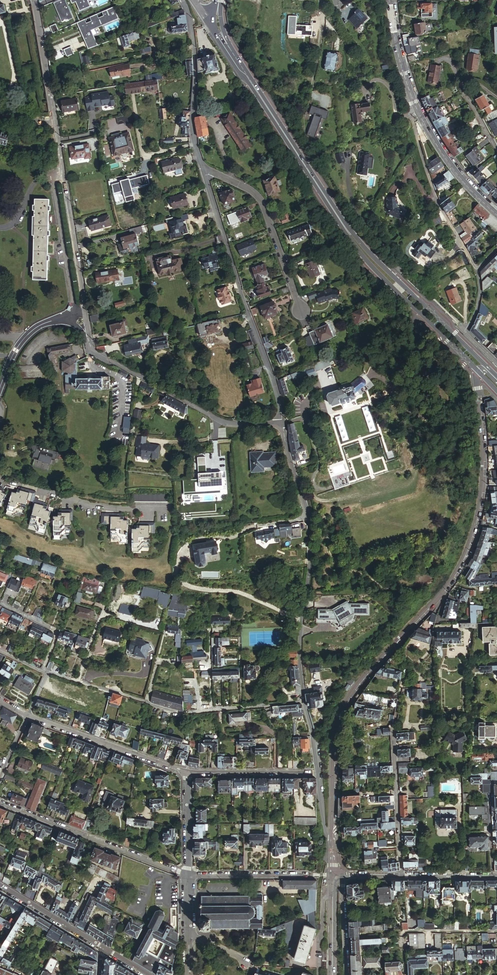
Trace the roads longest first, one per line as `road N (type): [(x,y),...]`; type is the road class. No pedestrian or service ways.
road 1 (tertiary): [(478,372),(483,470),(472,537),(439,595),(348,699),(333,744),(333,839)]
road 2 (residential): [(202,167),(283,423)]
road 3 (residential): [(47,671),(185,715),(304,702)]
road 4 (tertiary): [(224,46),(349,233)]
road 5 (residential): [(283,423),(229,424),(102,356),(90,342)]
road 6 (residential): [(0,801),(186,875)]
road 7 (tertiary): [(485,368),(349,233)]
road 8 (tertiary): [(349,233),(373,268),(478,372)]
road 9 (residential): [(412,97),(425,168),(475,271)]
road 10 (residential): [(202,167),(261,200),(301,312)]
road 11 (residential): [(0,475),(98,507),(168,508)]
road 12 (residential): [(188,772),(26,716)]
road 13 (unclassified): [(62,163),(36,0)]
road 14 (unclassified): [(62,163),(55,185),(72,317)]
road 15 (unclassified): [(86,315),(62,163)]
road 16 (residential): [(402,875),(393,728)]
road 17 (tertiary): [(412,97),(443,155),(496,215)]
road 18 (residential): [(304,702),(333,839)]
road 19 (residential): [(186,875),(316,875)]
road 20 (residential): [(311,772),(188,772)]

